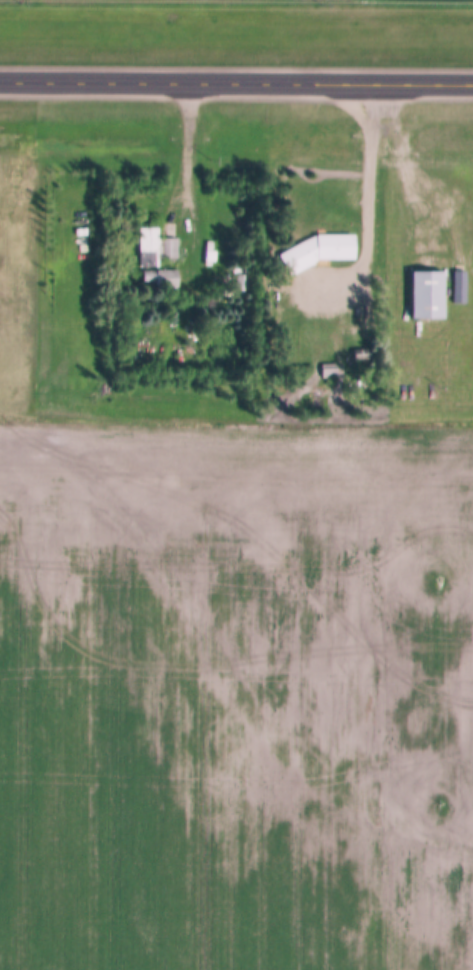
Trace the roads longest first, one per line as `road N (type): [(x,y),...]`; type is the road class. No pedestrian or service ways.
road 1 (primary): [(472,85),(0,81)]

